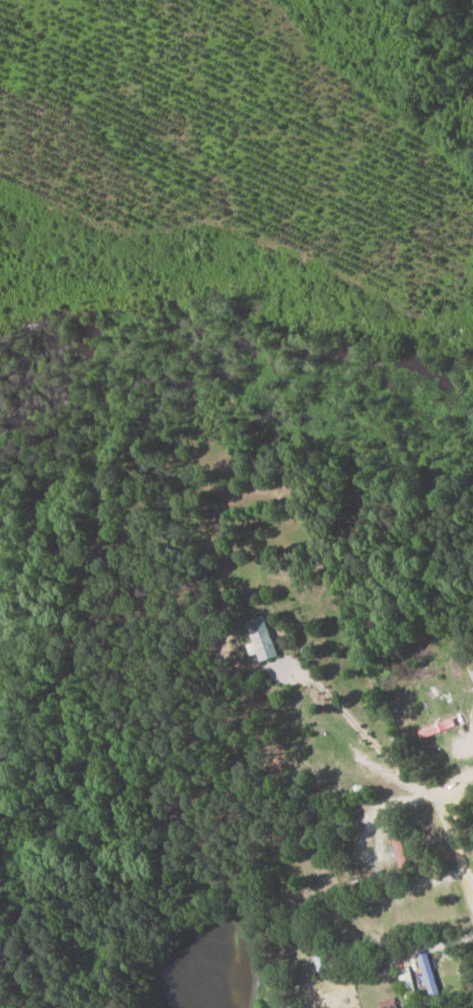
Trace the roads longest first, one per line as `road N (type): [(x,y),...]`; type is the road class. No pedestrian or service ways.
road 1 (residential): [(472,775),(448,792),(446,825),(472,910)]

